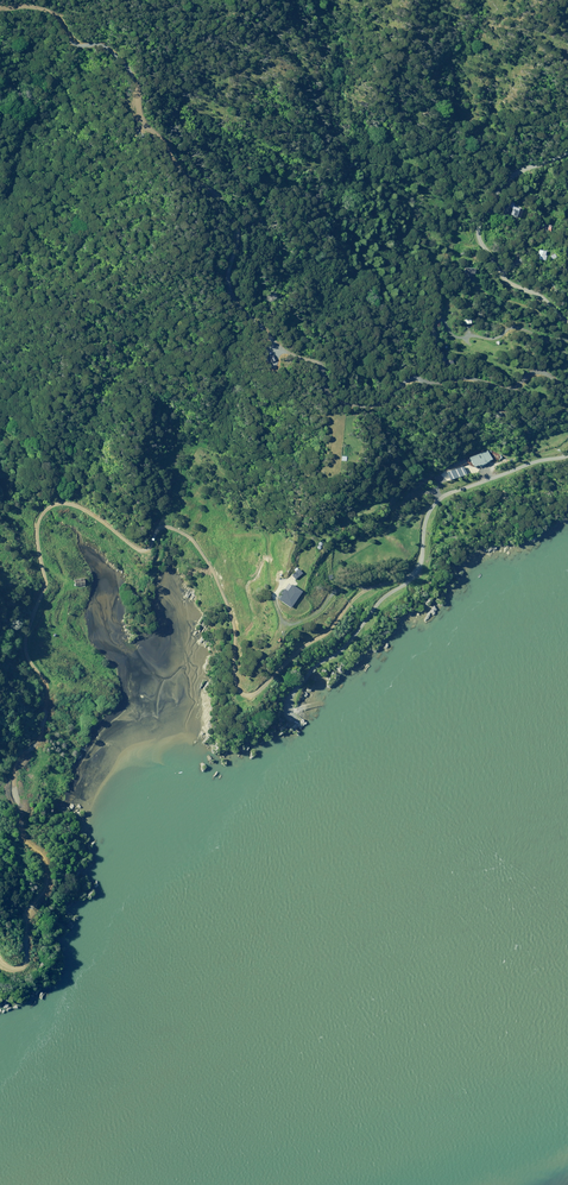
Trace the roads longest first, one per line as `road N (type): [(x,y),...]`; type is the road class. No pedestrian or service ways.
road 1 (track): [(411,580),(361,593),(256,694),(244,694),(235,624),(200,547),(185,533),(163,527),(147,549),(133,547),(83,507),(54,505),(39,525),(45,581)]
road 2 (unclassified): [(567,454),(435,506),(422,566),(298,686),(288,704),(301,727)]
road 3 (unclassified): [(567,156),(513,177),(481,225),(488,256),(510,283),(567,321)]

